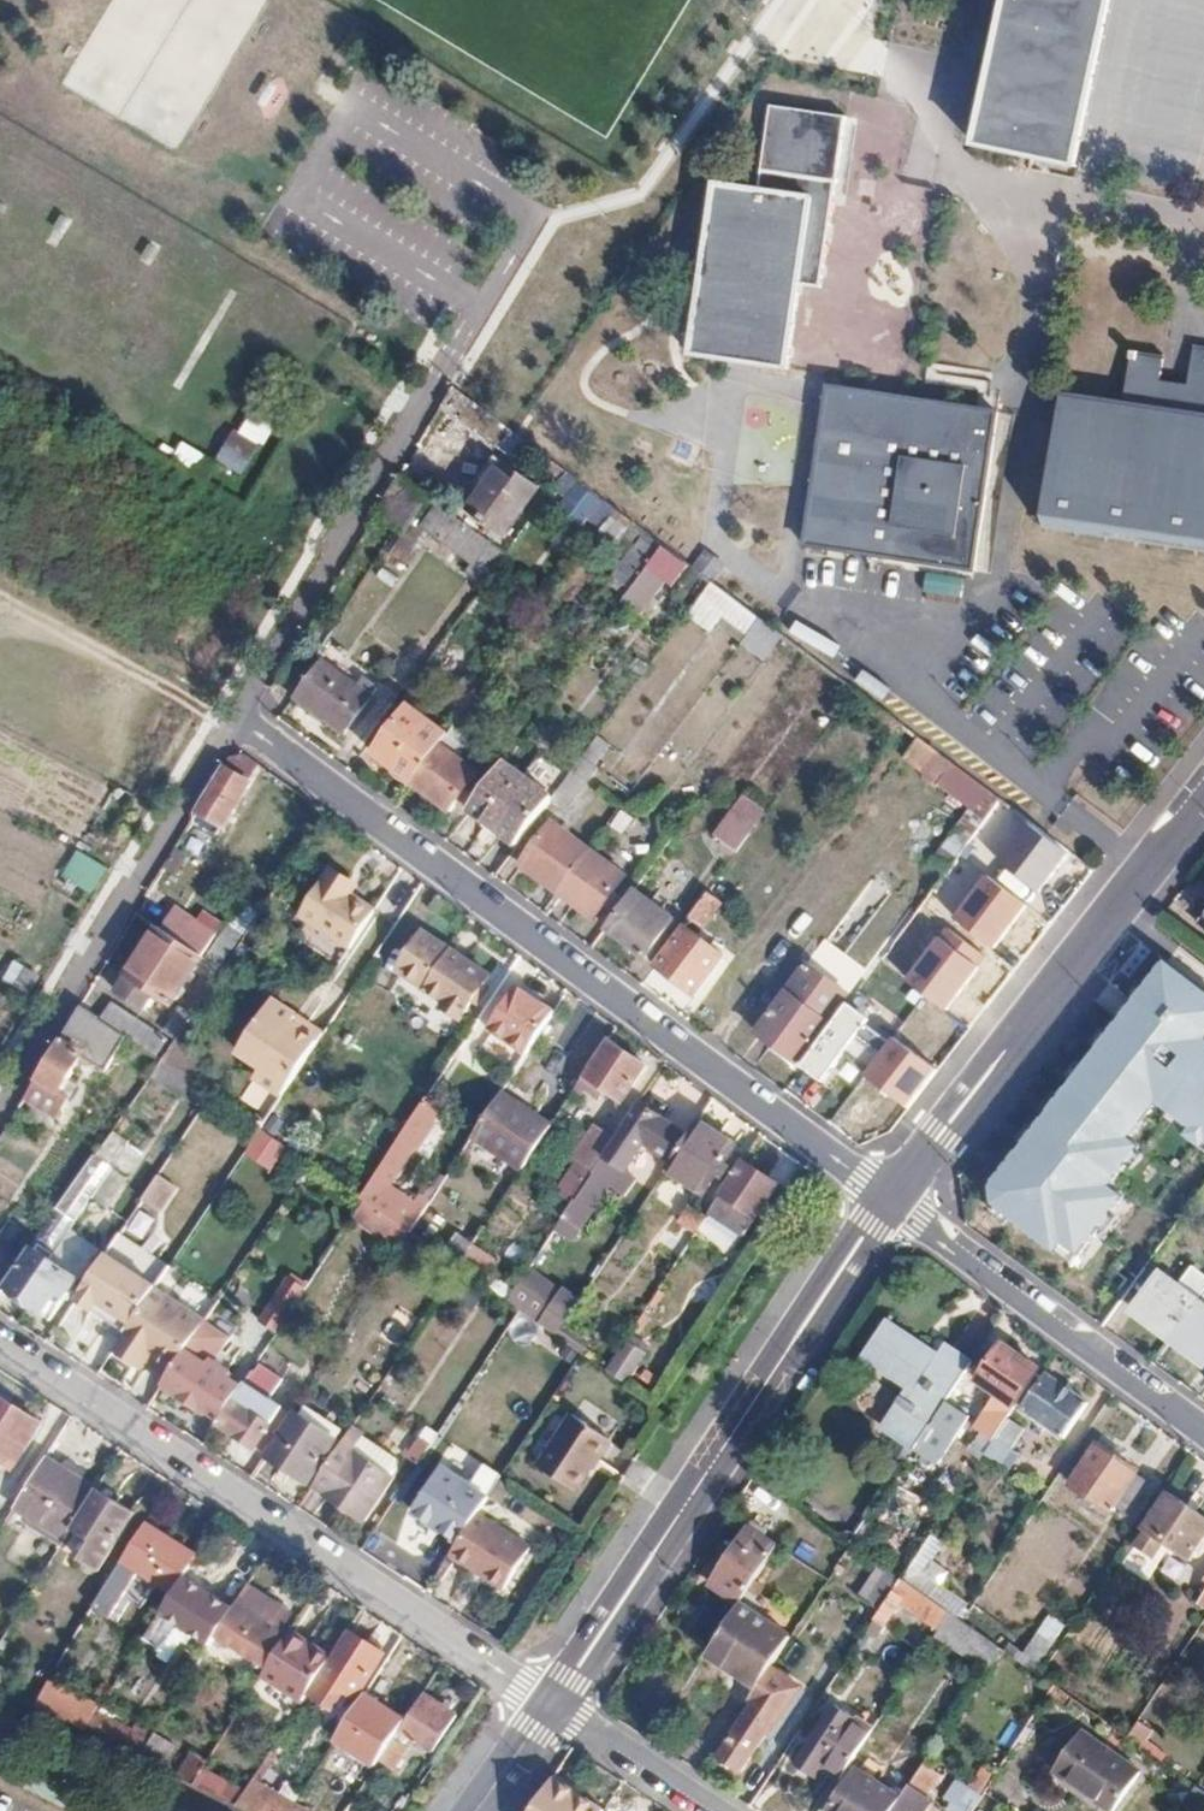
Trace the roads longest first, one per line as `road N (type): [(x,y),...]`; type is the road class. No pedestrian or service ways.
road 1 (residential): [(889,1197),(236,720)]
road 2 (residential): [(0,1351),(551,1702)]
road 3 (tertiary): [(889,1197),(551,1702)]
road 4 (tertiary): [(1203,799),(889,1197)]
road 5 (residential): [(236,720),(0,1105)]
road 6 (residential): [(442,376),(236,720)]
road 7 (residential): [(1203,1434),(889,1197)]
road 8 (residential): [(551,1702),(713,1810)]
road 9 (tertiary): [(551,1702),(476,1810)]

